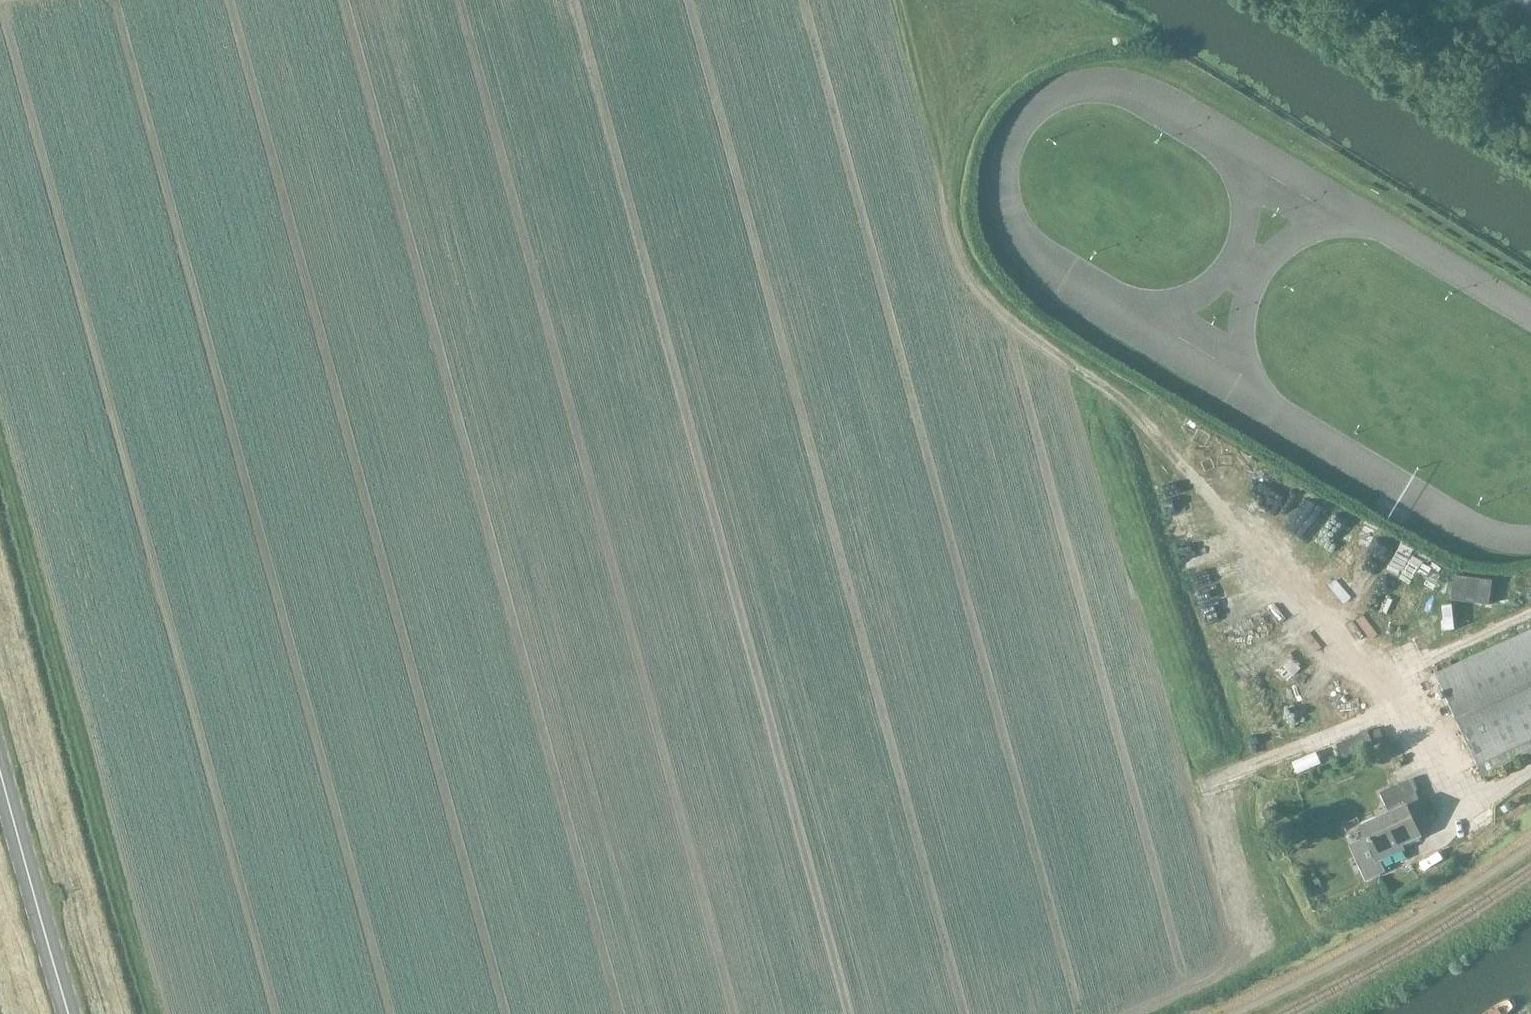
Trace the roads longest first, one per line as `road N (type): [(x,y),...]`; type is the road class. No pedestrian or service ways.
road 1 (primary): [(72,1013),(0,771)]

